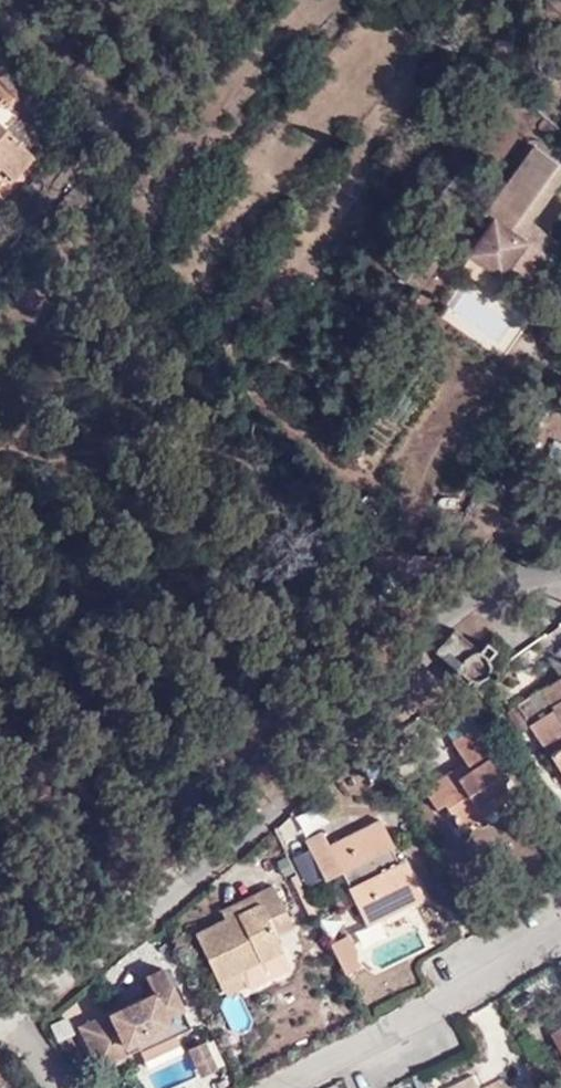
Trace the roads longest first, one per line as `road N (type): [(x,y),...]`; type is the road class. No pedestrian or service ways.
road 1 (unclassified): [(9,1019),(560,538)]
road 2 (residential): [(286,1087),(560,934)]

